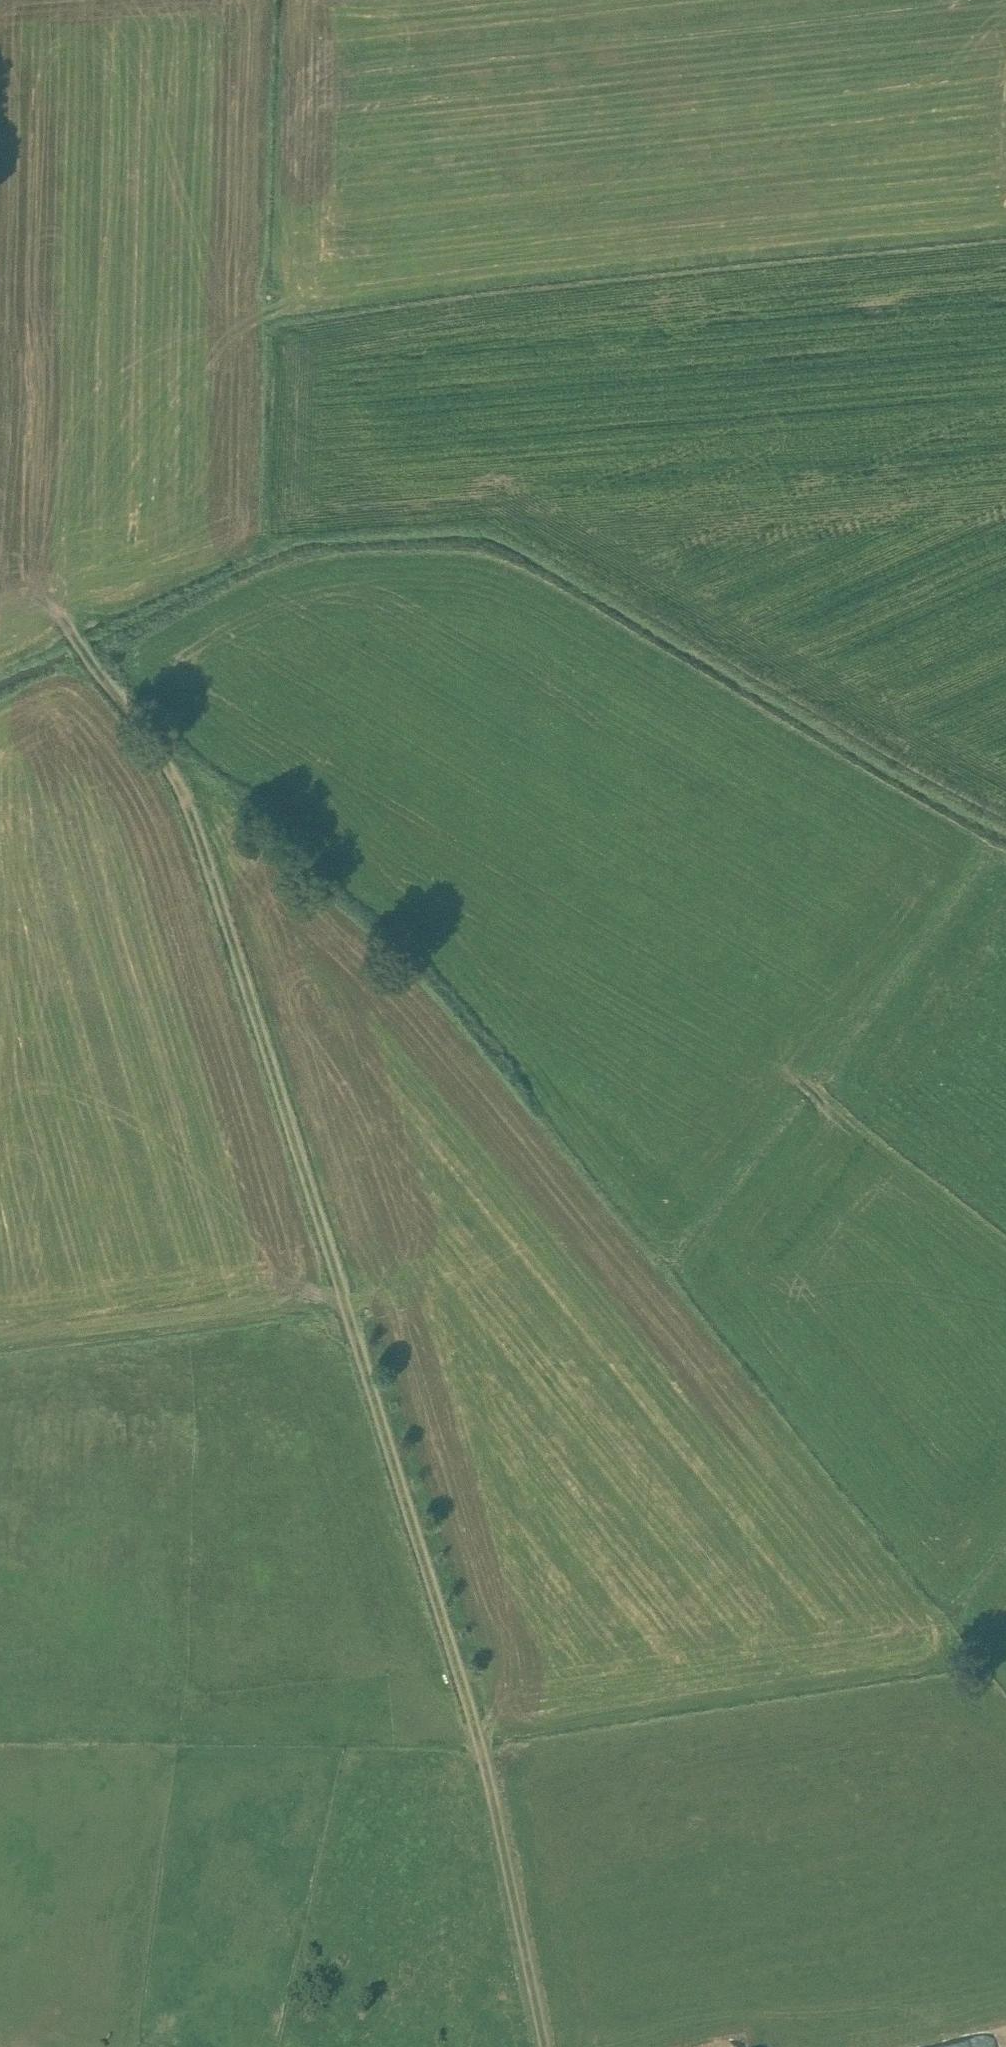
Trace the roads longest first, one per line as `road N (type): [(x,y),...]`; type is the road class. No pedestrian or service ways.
road 1 (track): [(68,619),(186,788),(478,1743)]
road 2 (track): [(548,2046),(478,1743)]

